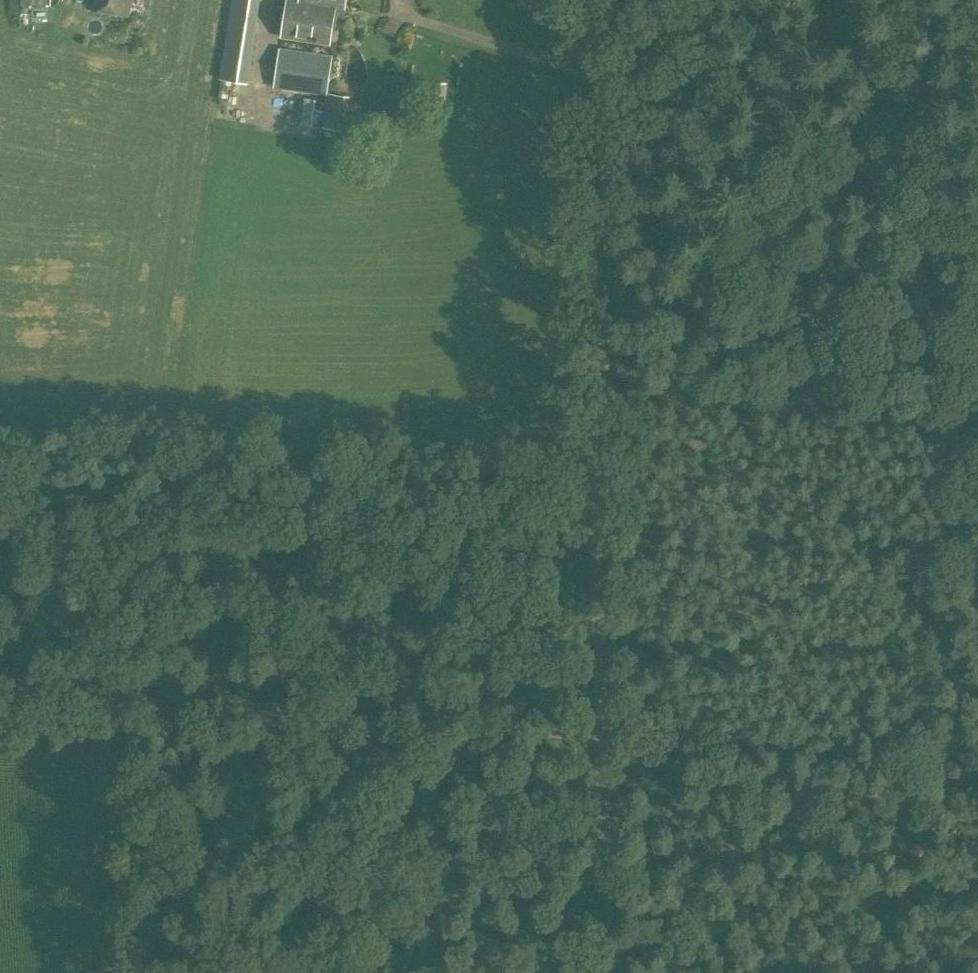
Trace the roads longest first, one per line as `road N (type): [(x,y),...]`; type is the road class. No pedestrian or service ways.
road 1 (unclassified): [(607,972),(583,0)]
road 2 (track): [(0,692),(603,729)]

